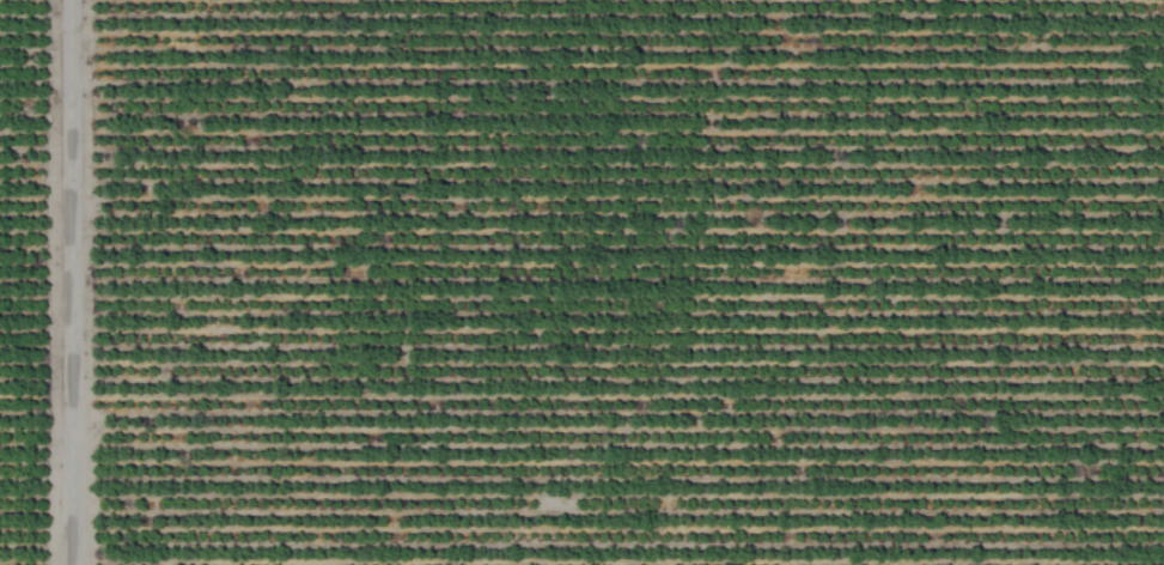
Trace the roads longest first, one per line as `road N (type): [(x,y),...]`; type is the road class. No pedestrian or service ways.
road 1 (residential): [(62,564),(63,0)]

